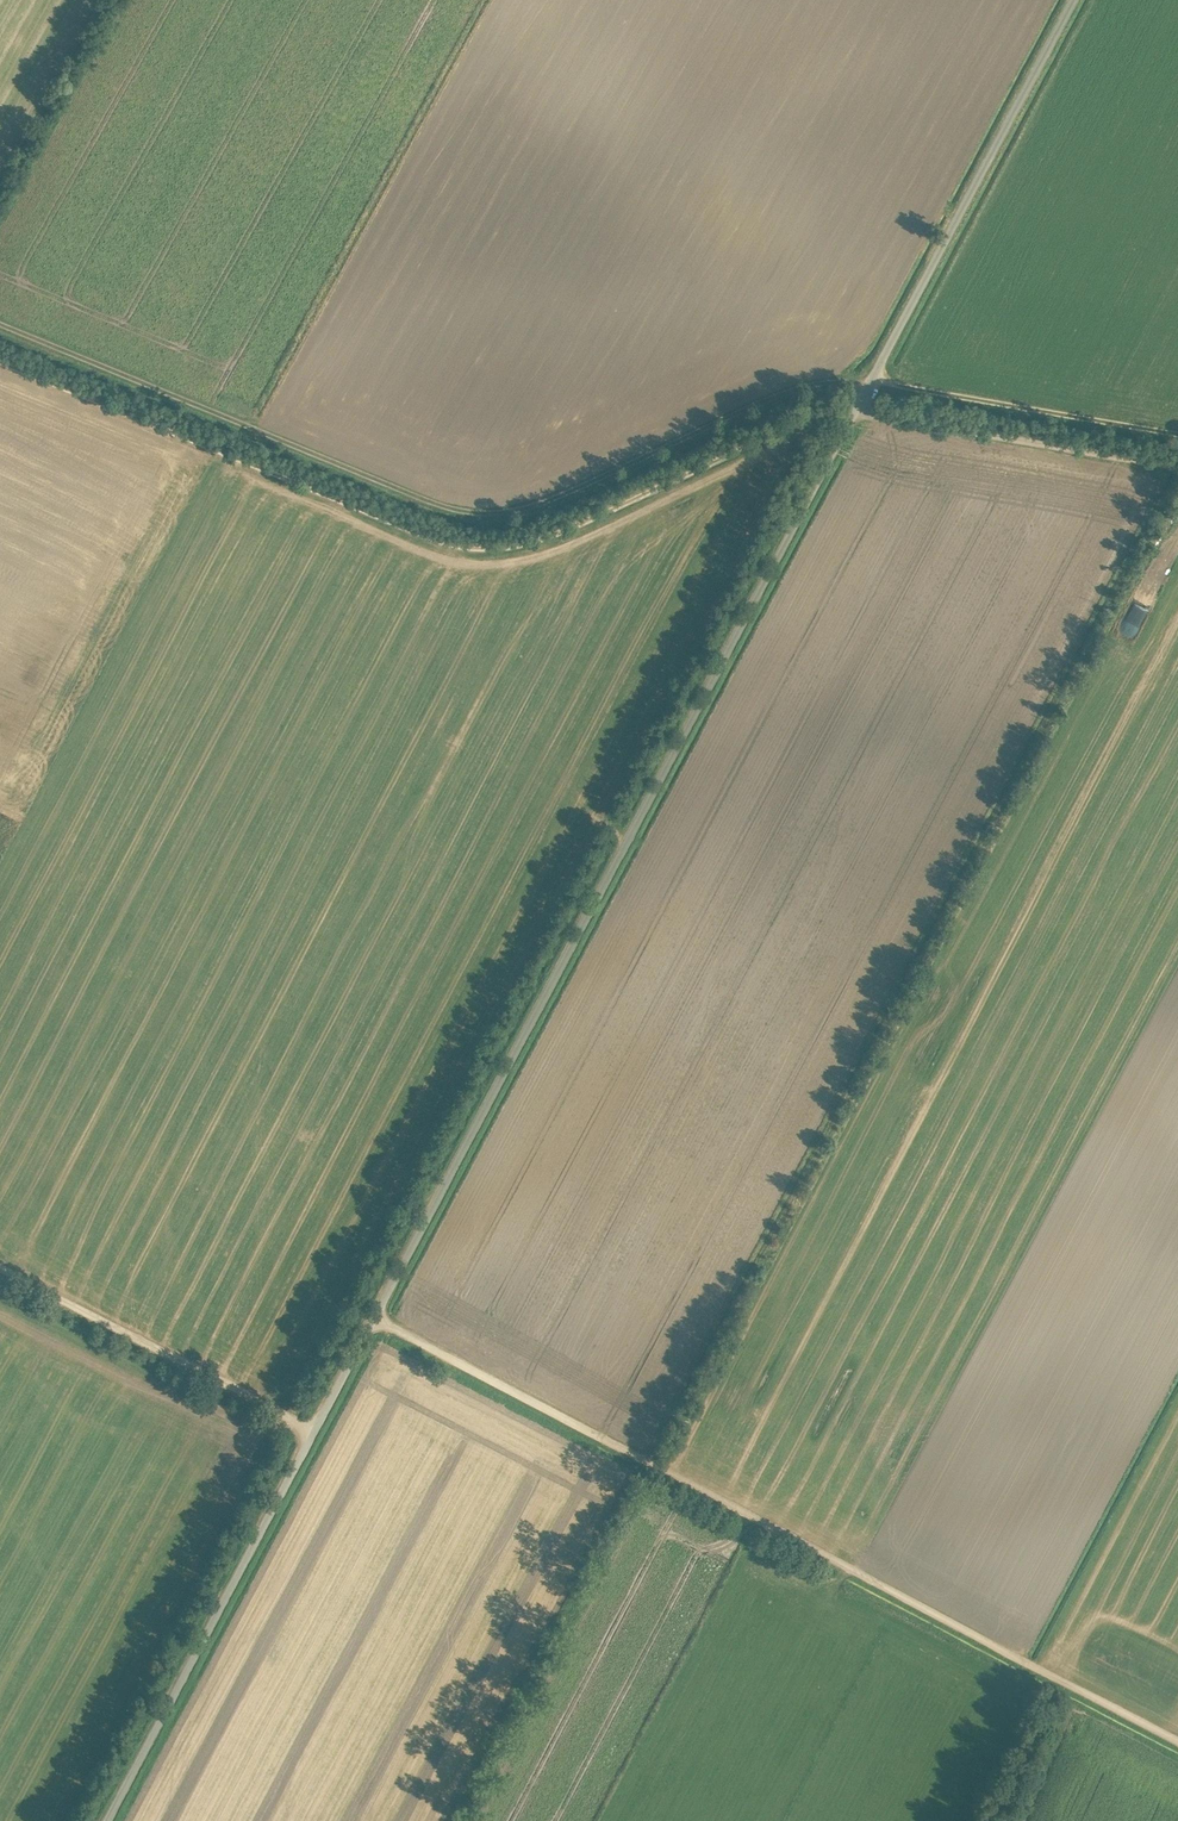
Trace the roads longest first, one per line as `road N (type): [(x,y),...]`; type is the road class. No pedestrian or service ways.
road 1 (track): [(1072,0),(109,1820)]
road 2 (track): [(1177,432),(871,379),(808,383),(527,509),(477,510),(0,320)]
road 3 (track): [(1177,466),(853,414),(812,419),(530,544),(476,549),(0,362)]
road 4 (track): [(1177,1740),(374,1316)]
road 5 (track): [(311,1442),(0,1282)]

